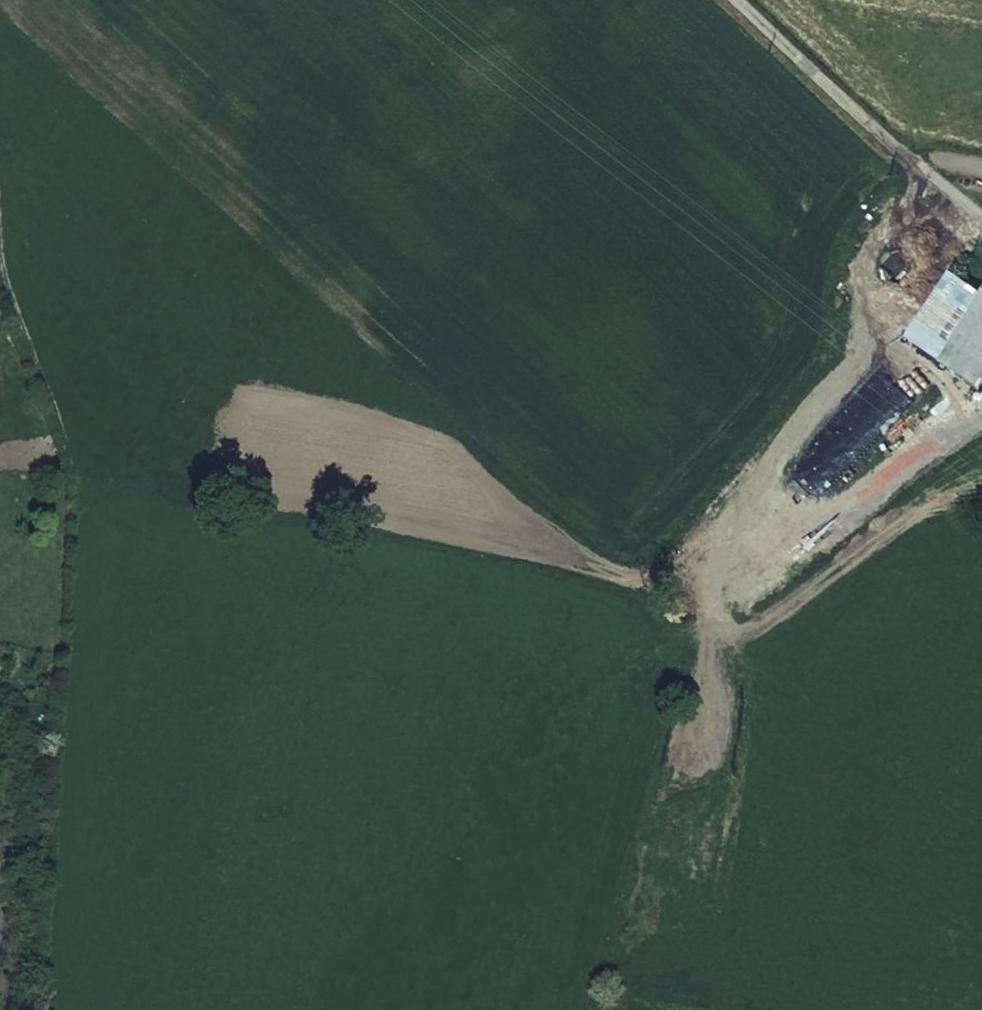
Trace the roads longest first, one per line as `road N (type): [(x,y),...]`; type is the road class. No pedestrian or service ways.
road 1 (unclassified): [(981,223),(738,0)]

